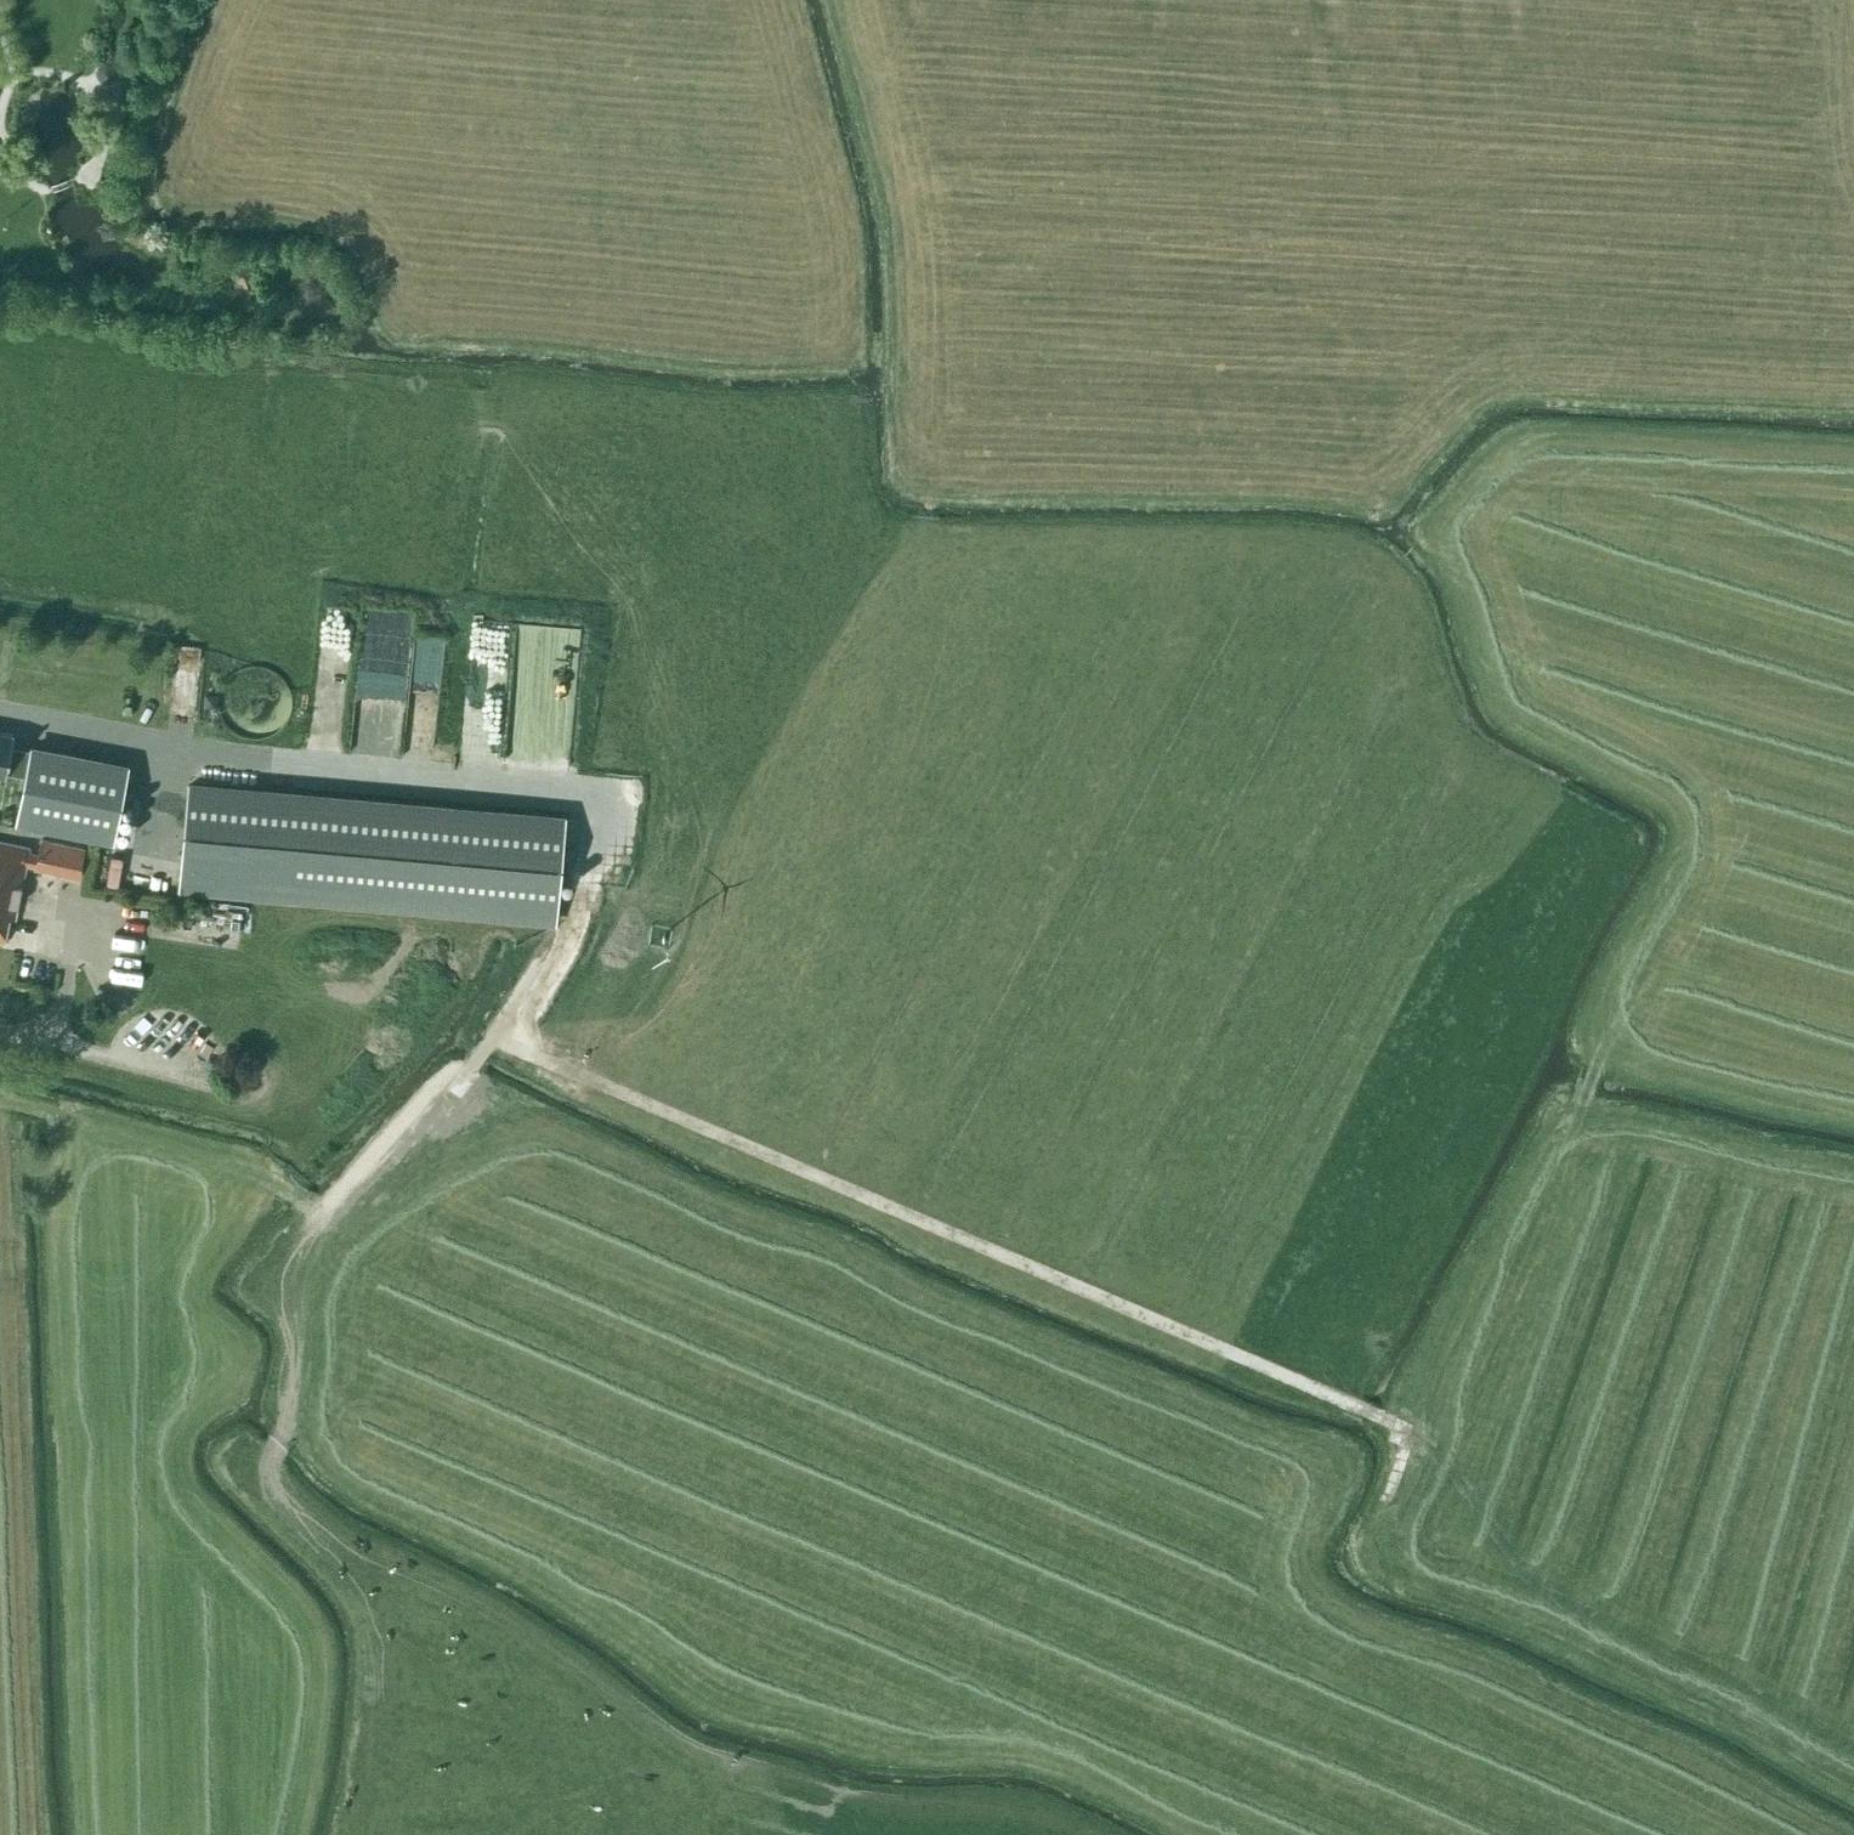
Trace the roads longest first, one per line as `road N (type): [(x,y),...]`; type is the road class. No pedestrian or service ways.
road 1 (track): [(0,712),(233,755),(598,794),(589,876),(494,1038),(1408,1432),(1387,1495)]
road 2 (track): [(494,1038),(326,1210)]

